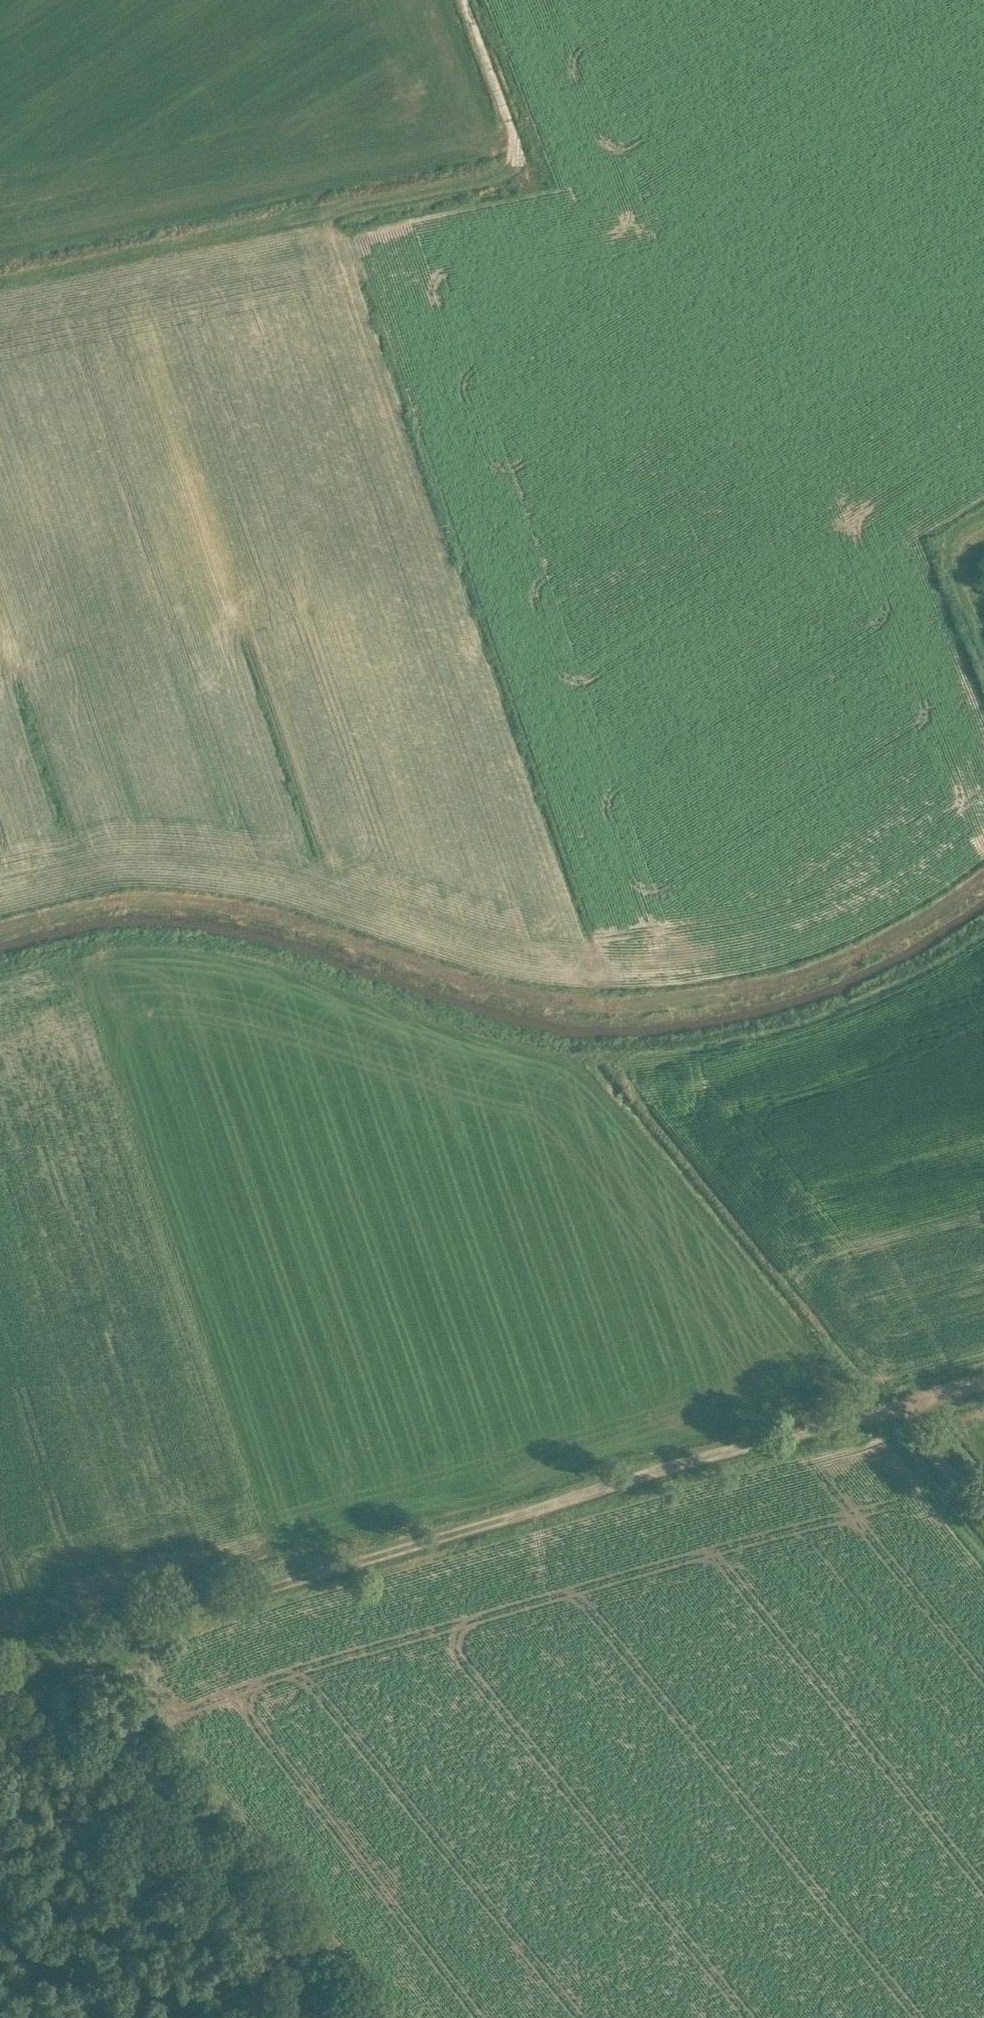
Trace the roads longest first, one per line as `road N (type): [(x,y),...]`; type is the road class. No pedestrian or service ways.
road 1 (track): [(906,1409),(0,1664)]
road 2 (track): [(0,282),(505,176),(520,155),(462,0)]
road 3 (track): [(345,2017),(67,1645)]
road 4 (track): [(0,1835),(67,1645)]
road 5 (track): [(983,1508),(906,1409)]

